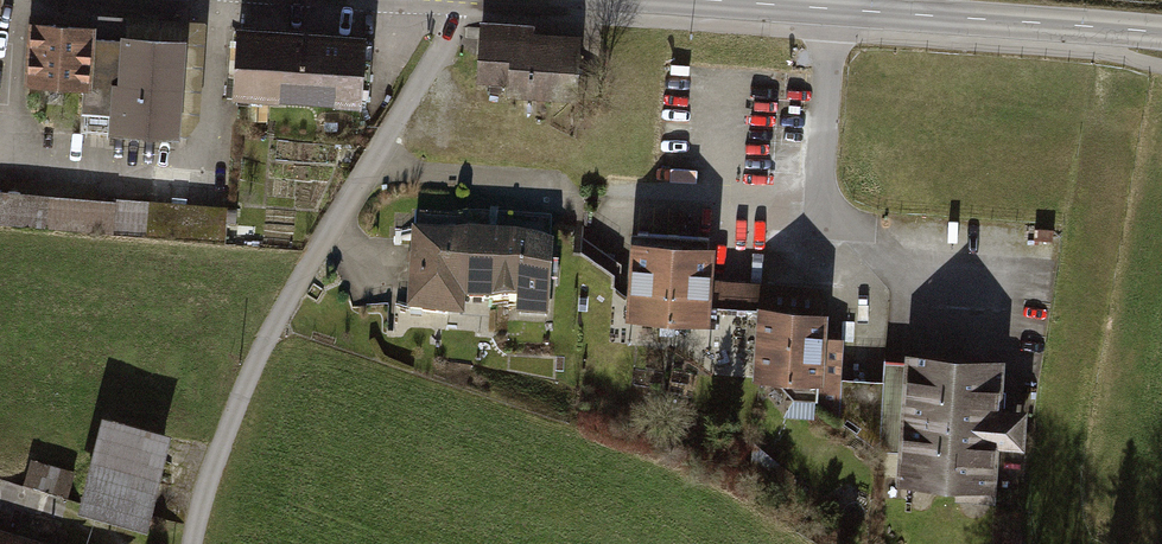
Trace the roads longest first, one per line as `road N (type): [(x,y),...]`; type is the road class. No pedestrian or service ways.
road 1 (residential): [(276,329),(478,0)]
road 2 (secondary): [(1161,33),(829,9)]
road 3 (residential): [(829,9),(814,224),(860,227),(907,280)]
road 4 (track): [(193,543),(219,454),(276,329)]
road 5 (track): [(0,500),(31,505),(111,543)]

